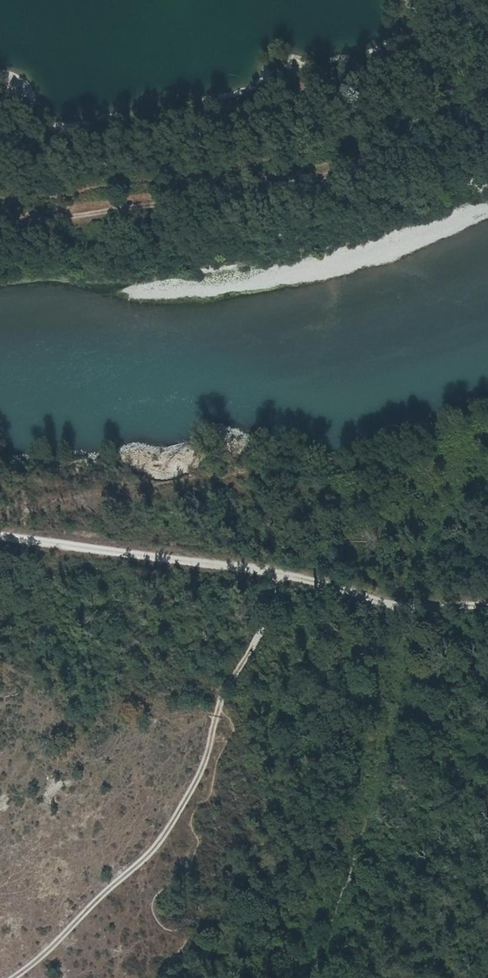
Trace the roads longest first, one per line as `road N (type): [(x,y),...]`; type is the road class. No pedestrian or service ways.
road 1 (track): [(0,222),(259,193),(487,134)]
road 2 (track): [(12,977),(164,834),(208,758),(226,690),(262,627),(278,574)]
road 3 (track): [(487,604),(400,606),(278,574),(0,537)]
road 4 (track): [(324,82),(396,60),(415,44),(419,21),(409,0)]

